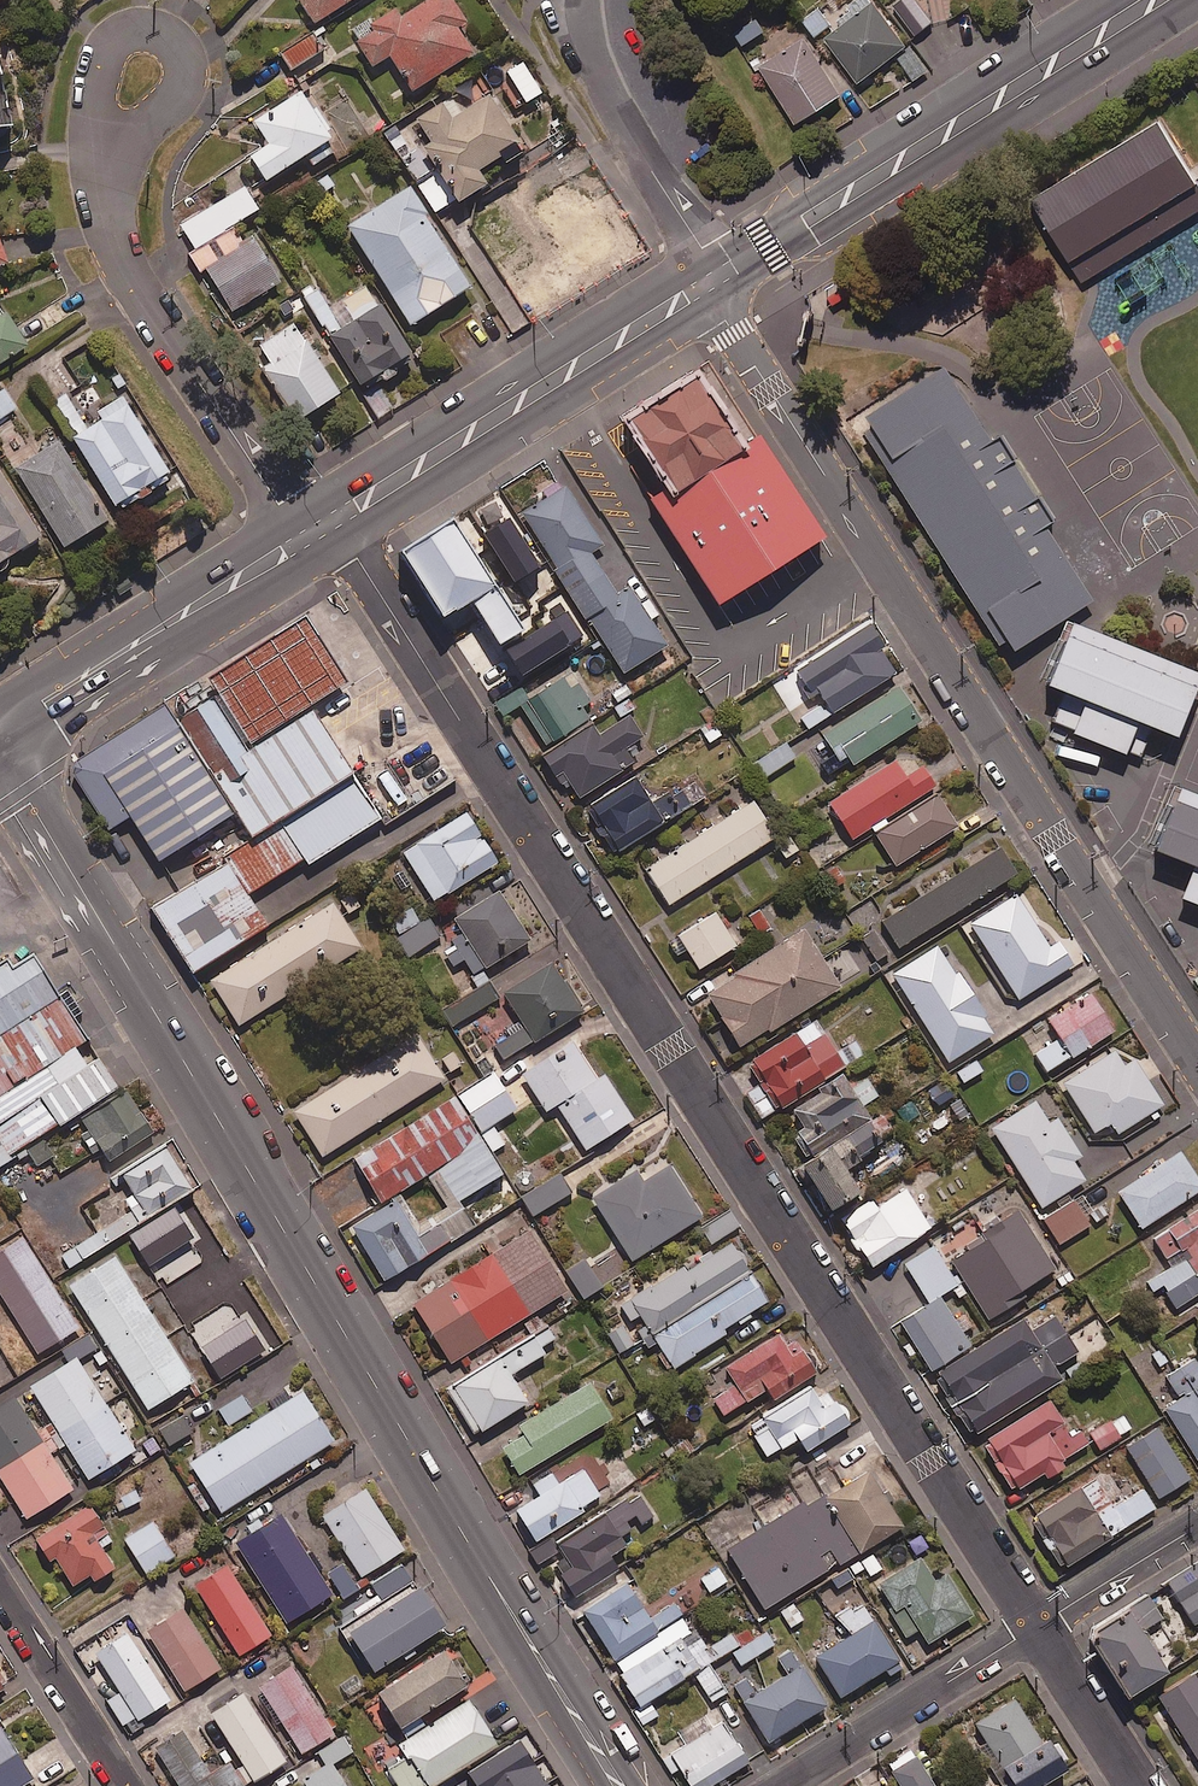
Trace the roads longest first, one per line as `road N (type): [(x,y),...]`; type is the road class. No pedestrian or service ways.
road 1 (residential): [(334,521),(1038,1625)]
road 2 (tertiary): [(617,1785),(0,750)]
road 3 (residential): [(1197,1057),(705,285)]
road 4 (secondary): [(720,277),(1155,0)]
road 5 (secondary): [(334,521),(705,285)]
road 6 (residential): [(109,229),(92,142),(98,68),(127,33),(157,32),(174,42),(185,75),(167,109),(134,140),(113,191)]
road 7 (residential): [(109,229),(124,268),(301,542)]
road 8 (secondary): [(0,729),(301,542)]
road 9 (residential): [(585,0),(597,69),(622,130),(720,277)]
road 10 (residential): [(1038,1625),(785,1785)]
road 11 (residential): [(125,1785),(0,1590)]
road 12 (residential): [(1038,1625),(1141,1785)]
road 13 (residential): [(1197,1524),(1038,1625)]

